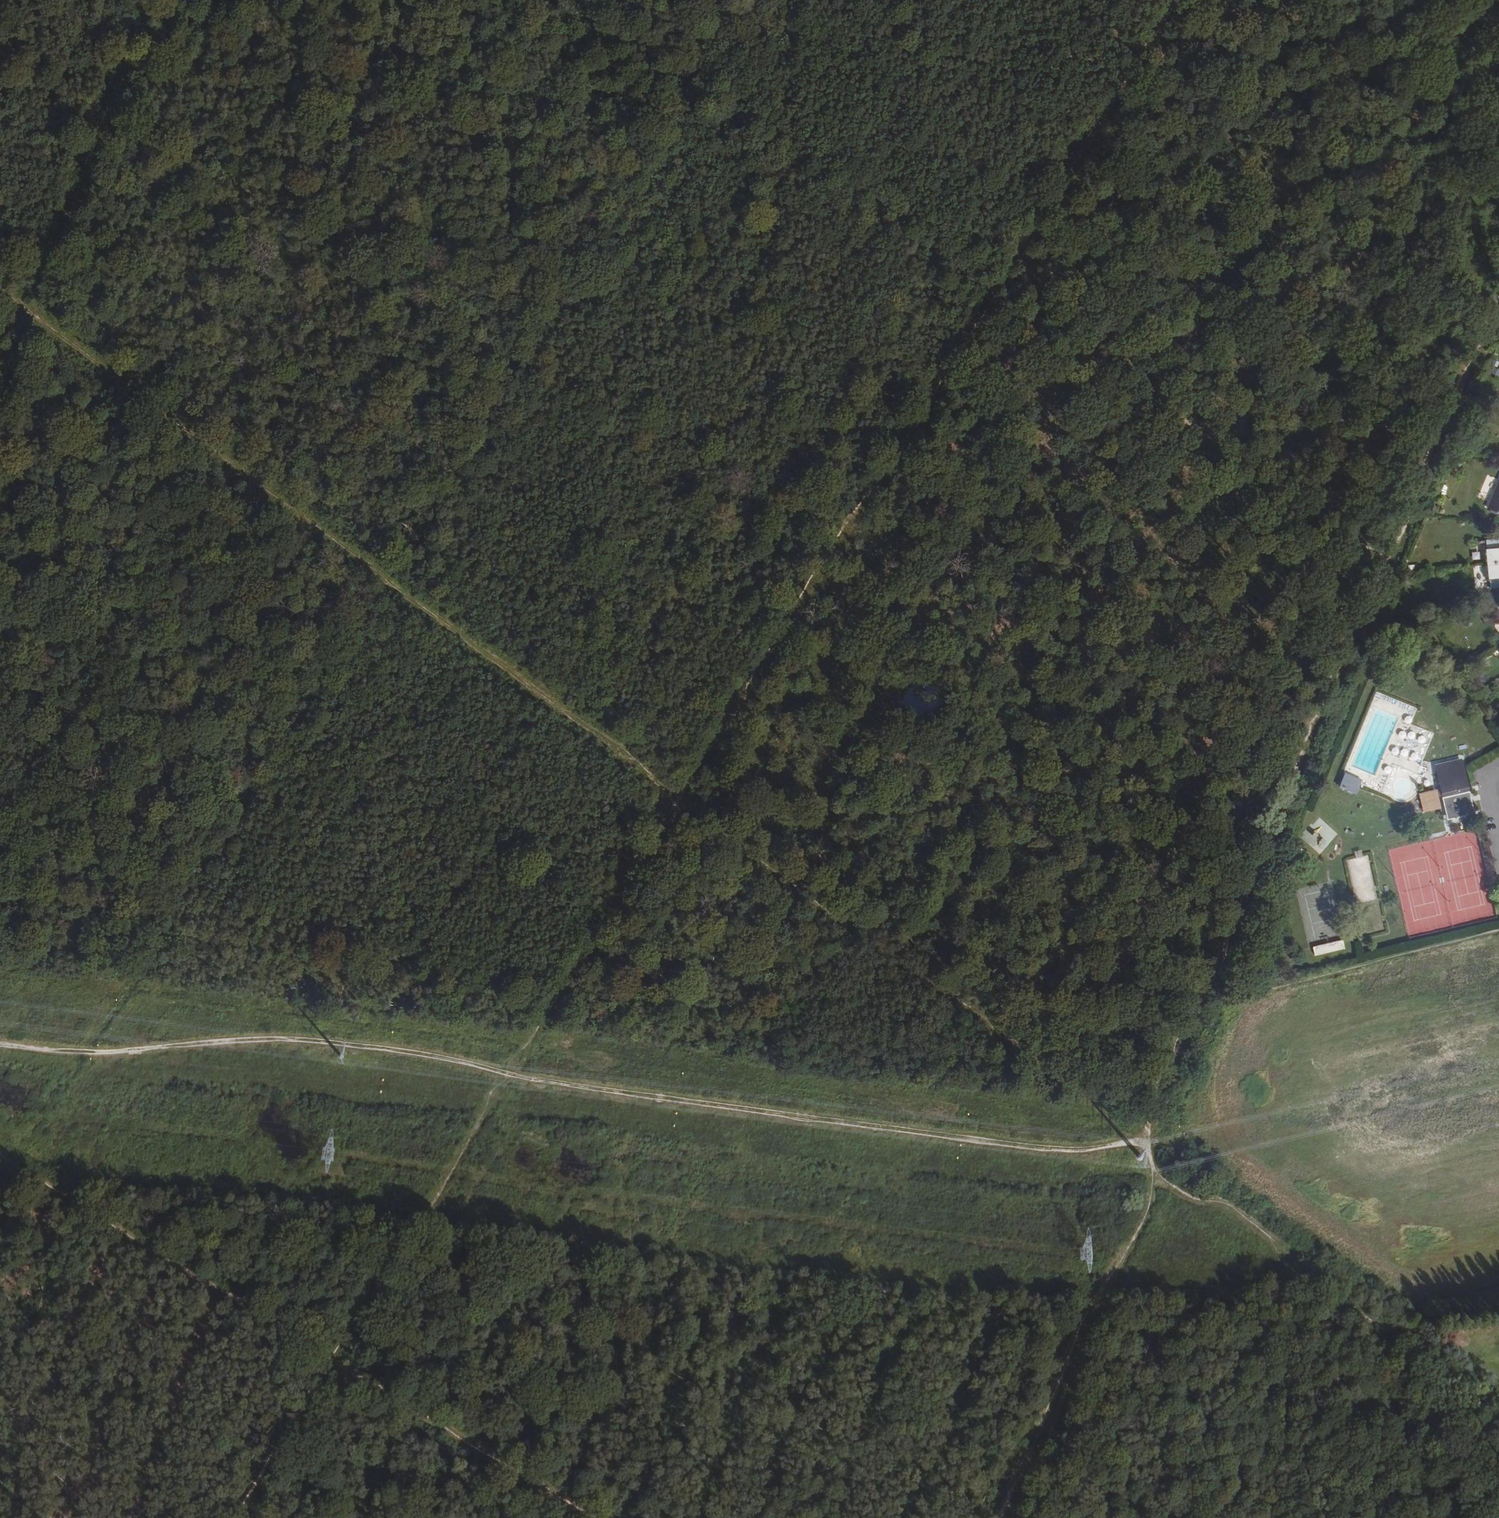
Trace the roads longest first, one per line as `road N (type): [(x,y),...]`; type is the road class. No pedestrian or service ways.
road 1 (track): [(0,1055),(94,1062),(220,1051),(345,1054),(554,1096),(1031,1149),(1145,1143)]

